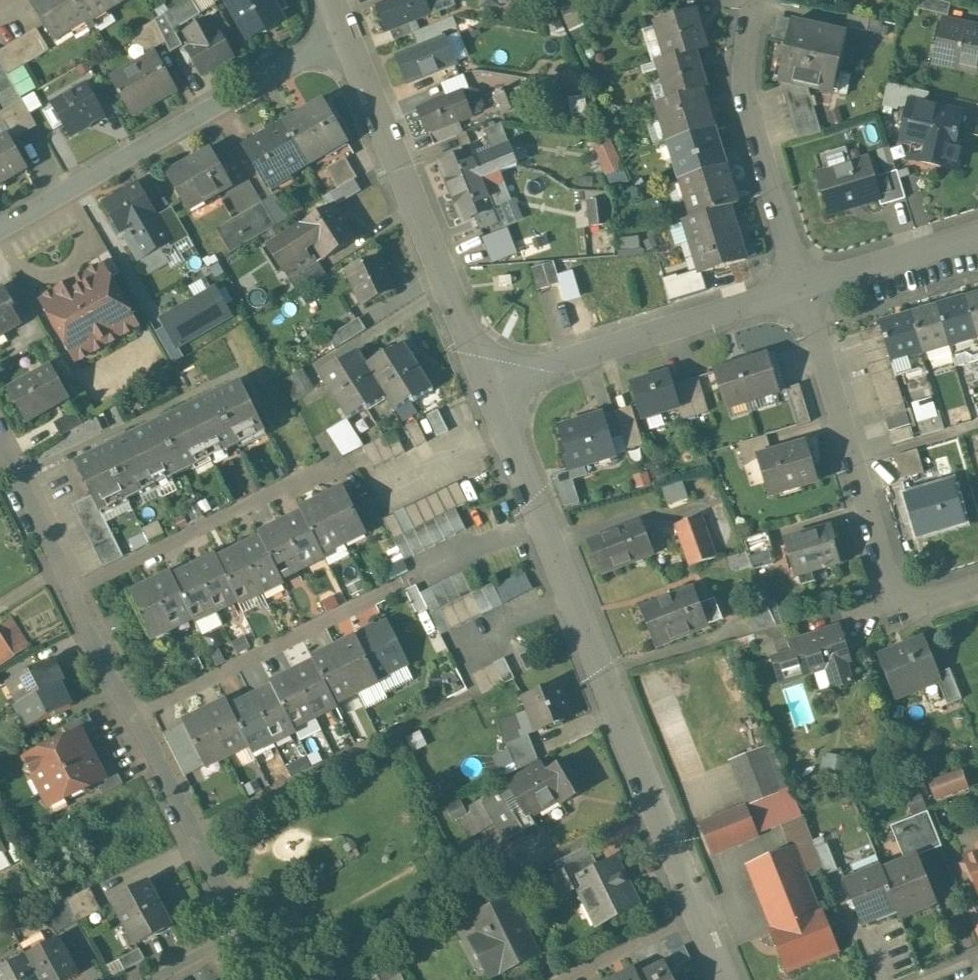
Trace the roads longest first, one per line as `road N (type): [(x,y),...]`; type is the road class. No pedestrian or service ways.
road 1 (residential): [(729,979),(490,387)]
road 2 (residential): [(241,930),(0,448)]
road 3 (residential): [(802,286),(899,608),(977,584)]
road 4 (residential): [(346,34),(0,227)]
road 5 (residential): [(490,387),(346,34)]
road 6 (residential): [(490,387),(802,286)]
road 7 (residential): [(755,0),(743,90),(802,286)]
road 8 (residential): [(802,286),(977,234)]

